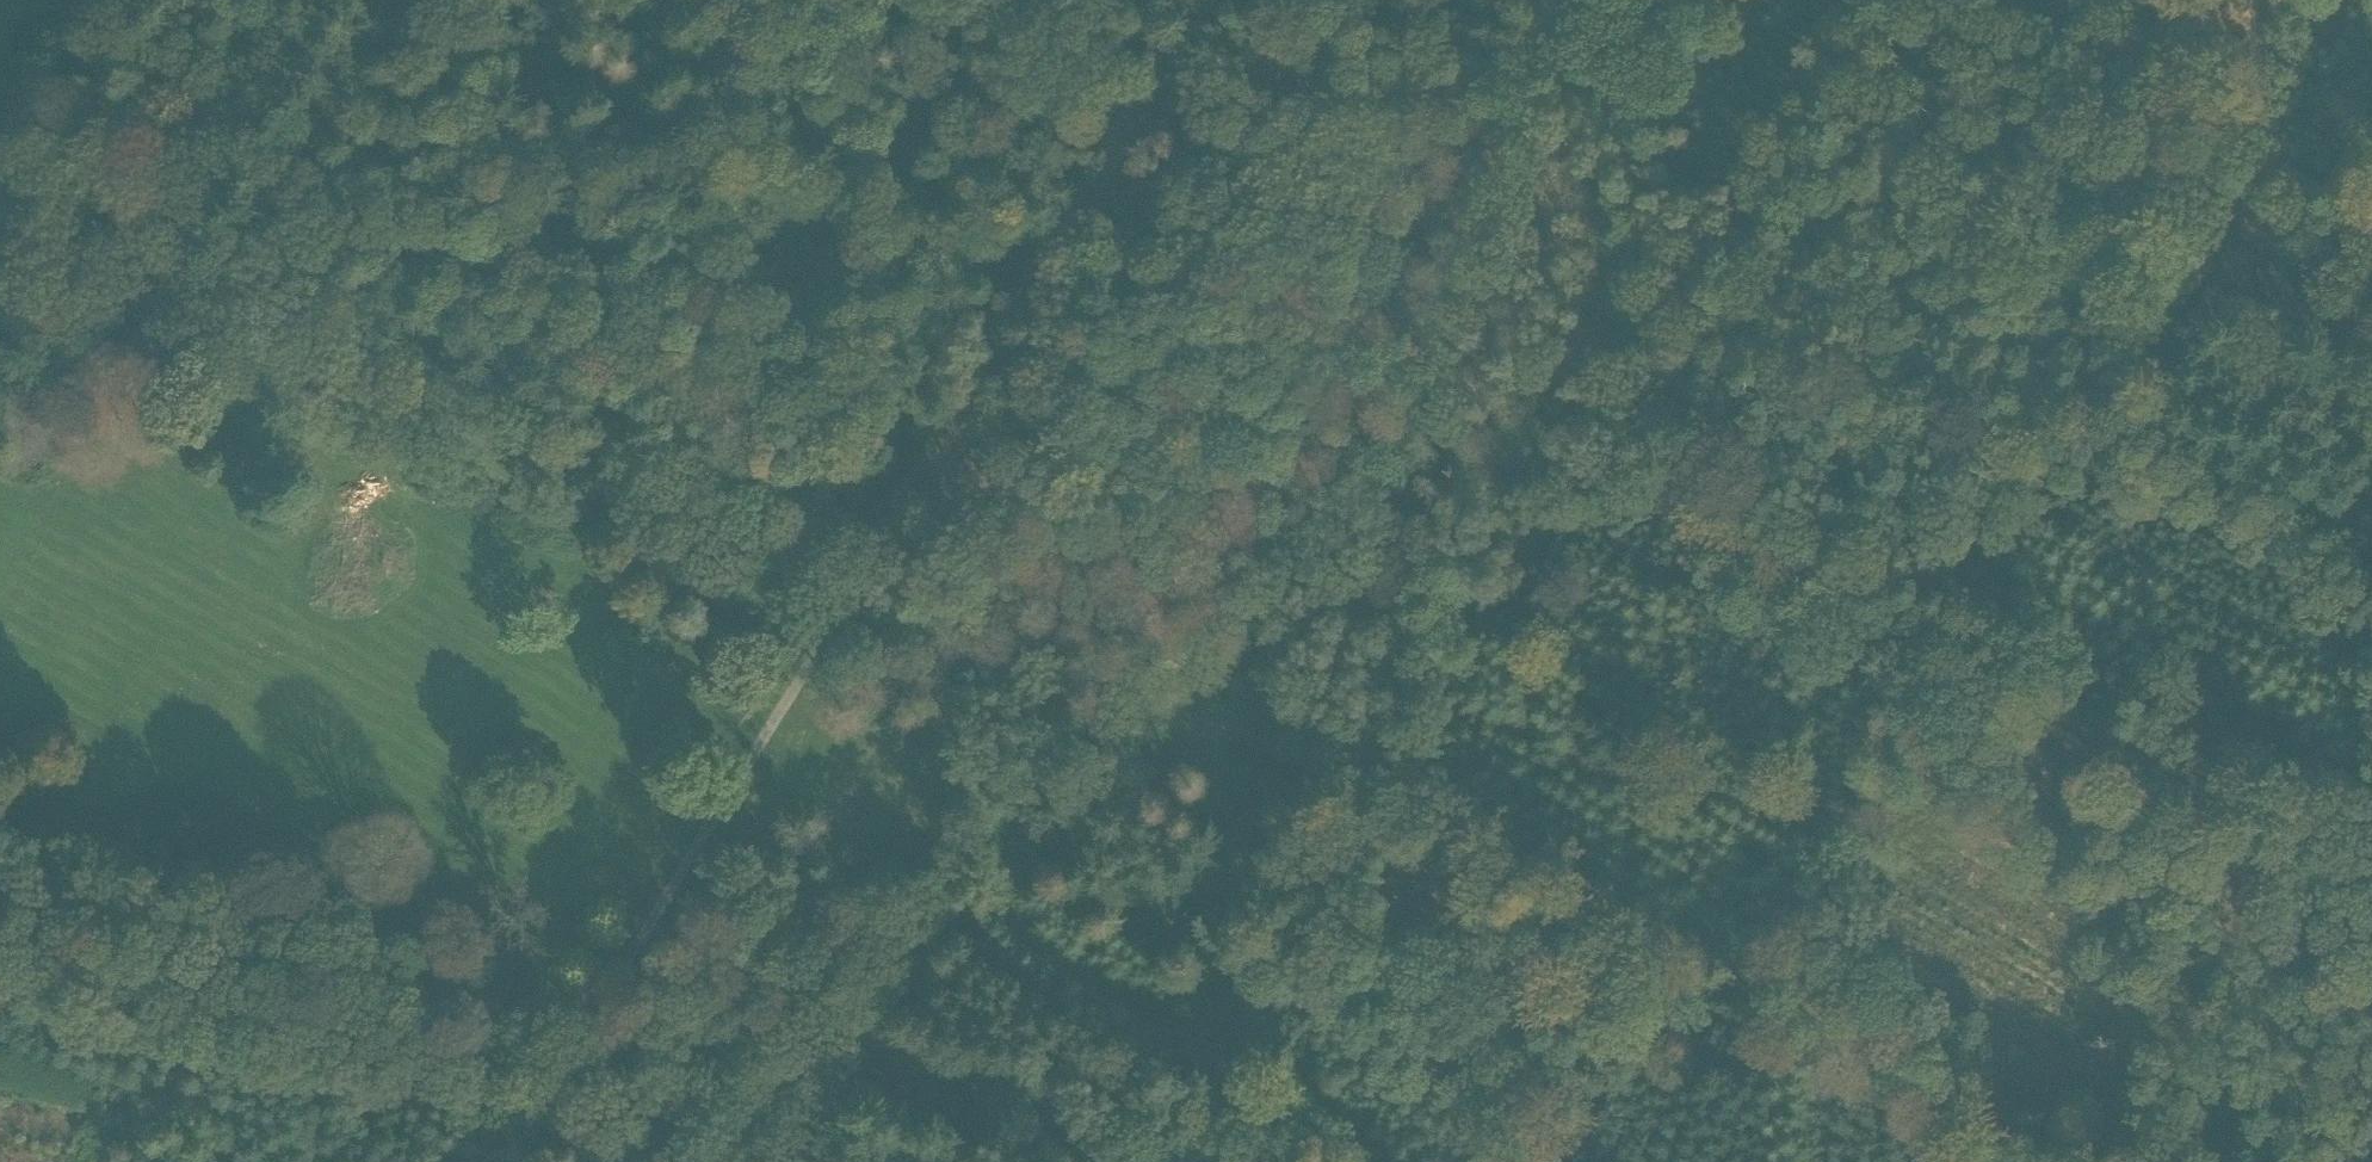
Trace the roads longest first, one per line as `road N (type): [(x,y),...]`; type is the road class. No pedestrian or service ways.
road 1 (unclassified): [(847,582),(813,577),(0,241)]
road 2 (unclassified): [(554,1102),(847,582)]
road 3 (unclassified): [(0,961),(554,1102)]
road 4 (unclassified): [(1128,120),(871,561),(847,582)]
road 5 (unclassified): [(1929,0),(2371,249)]
road 6 (unclassified): [(2171,1161),(2371,819)]
road 7 (unclassified): [(554,1102),(788,1161)]
road 8 (unclassified): [(931,0),(1128,120)]
road 9 (unclassified): [(1199,0),(1128,120)]

